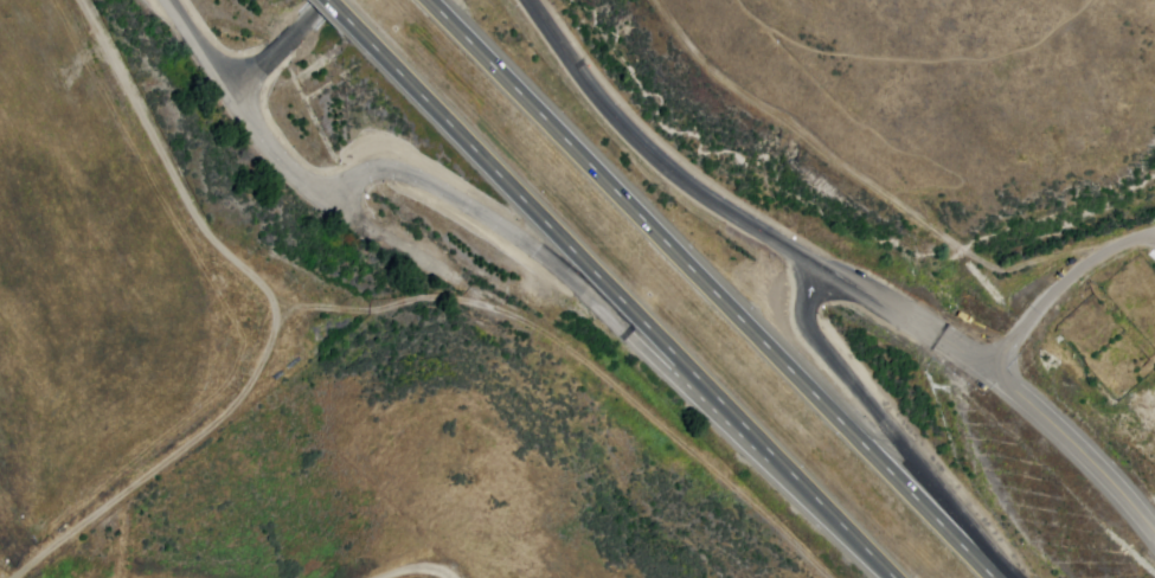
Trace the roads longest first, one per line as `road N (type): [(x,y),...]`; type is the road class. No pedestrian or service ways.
road 1 (trunk): [(328,0),(893,577)]
road 2 (trunk): [(994,577),(430,0)]
road 3 (trunk): [(326,199),(380,168),(458,201),(586,293),(815,499)]
road 4 (track): [(830,577),(569,348),(443,268)]
road 5 (residential): [(794,248),(963,334),(1008,372),(1097,483),(1119,497),(1154,501)]
road 6 (trunk): [(1012,577),(815,335),(794,248)]
road 7 (residential): [(443,268),(301,176),(164,0)]
road 8 (residential): [(794,248),(647,146),(536,0)]

